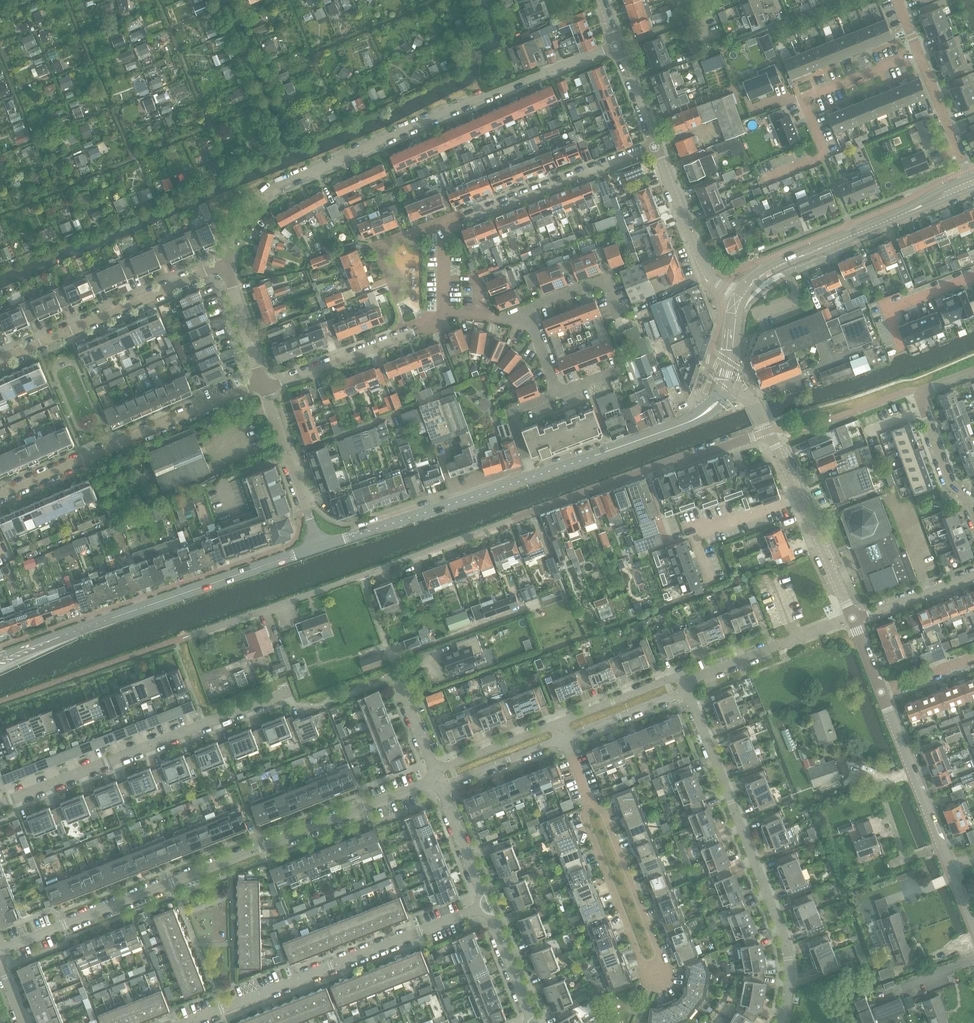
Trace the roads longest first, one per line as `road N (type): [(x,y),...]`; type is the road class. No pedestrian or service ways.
road 1 (residential): [(200,632),(768,431)]
road 2 (residential): [(0,949),(437,779)]
road 3 (residential): [(229,262),(269,190),(616,48)]
road 4 (tertiary): [(320,545),(693,420),(727,383)]
road 5 (residential): [(588,798),(605,813),(666,966),(661,983),(645,969),(585,808)]
road 6 (residential): [(781,1022),(789,986),(784,932),(685,681)]
road 7 (residential): [(186,1022),(485,905)]
road 8 (residential): [(0,804),(286,693)]
road 9 (residential): [(0,493),(266,385)]
road 10 (tertiary): [(59,638),(320,545)]
road 11 (tertiary): [(740,298),(770,268),(971,184)]
road 12 (residential): [(0,359),(229,262)]
road 13 (residential): [(763,181),(820,157),(804,108),(810,98),(918,53)]
road 14 (tertiary): [(852,620),(768,431)]
road 15 (residential): [(462,218),(656,147)]
road 16 (residential): [(973,517),(951,484),(921,402),(932,386),(973,371)]
road 17 (tertiary): [(947,867),(882,691)]
road 18 (residential): [(740,298),(714,280),(696,252),(656,147)]
road 19 (residential): [(320,545),(266,385)]
road 20 (residential): [(266,385),(409,333)]
road 21 (residential): [(971,184),(918,53)]
road 22 (residential): [(564,739),(672,695),(685,681)]
road 23 (residential): [(558,722),(461,759),(437,779)]
road 24 (residential): [(685,681),(665,680),(558,722)]
road 25 (residential): [(437,779),(485,905)]
road 26 (residential): [(437,779),(462,778),(564,739)]
road 27 (residential): [(449,224),(376,245),(397,298)]
road 28 (residential): [(852,620),(973,575)]
road 29 (residential): [(266,385),(229,262)]
road 30 (residential): [(485,905),(534,1022)]
road 31 (residential): [(617,309),(604,277),(534,305),(528,318)]

